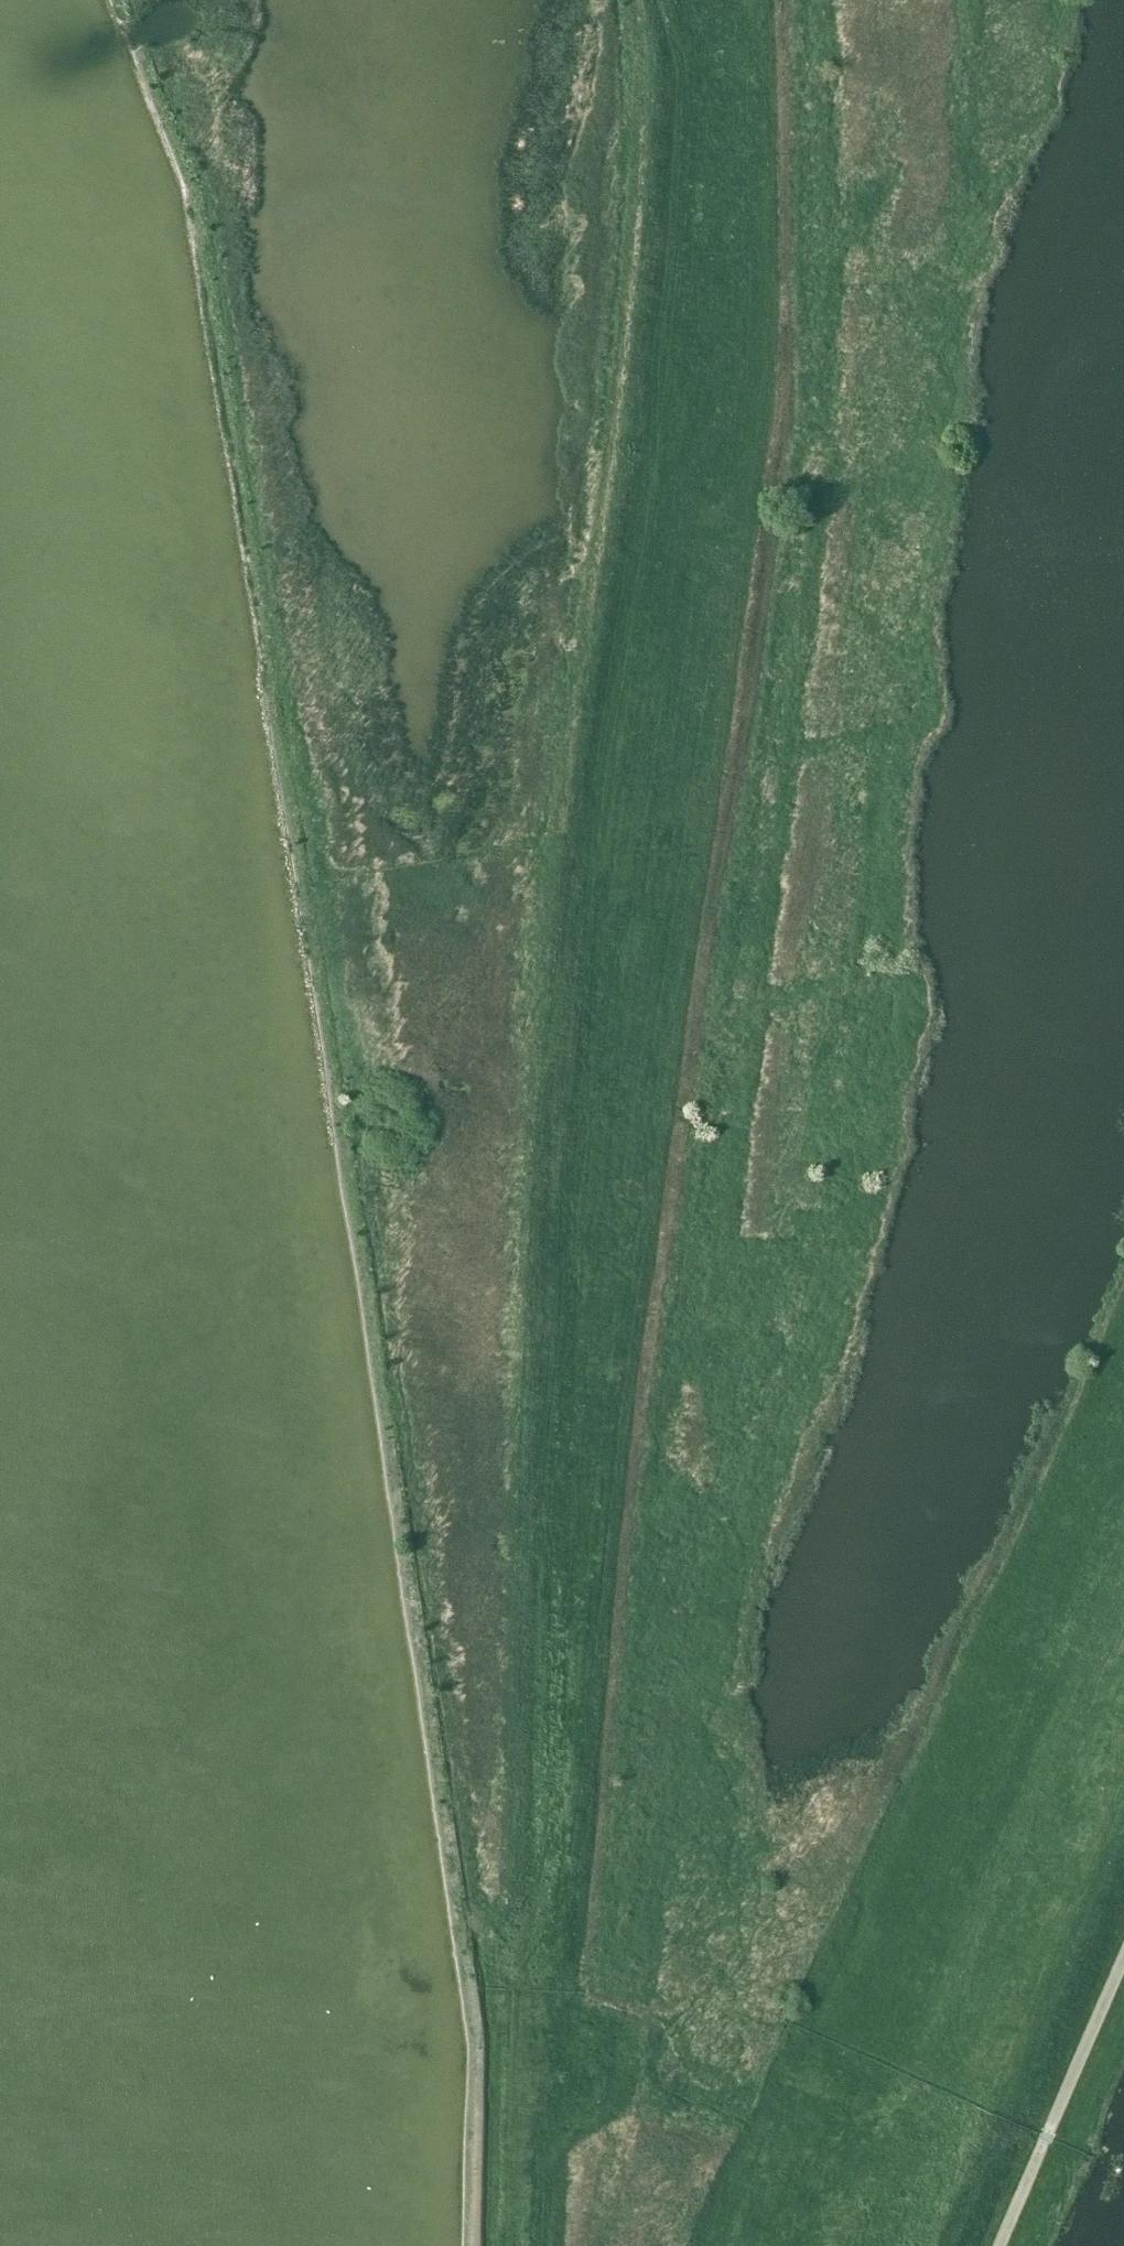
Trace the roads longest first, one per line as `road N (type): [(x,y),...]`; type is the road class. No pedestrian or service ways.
road 1 (unclassified): [(997,2245),(1123,1953)]

